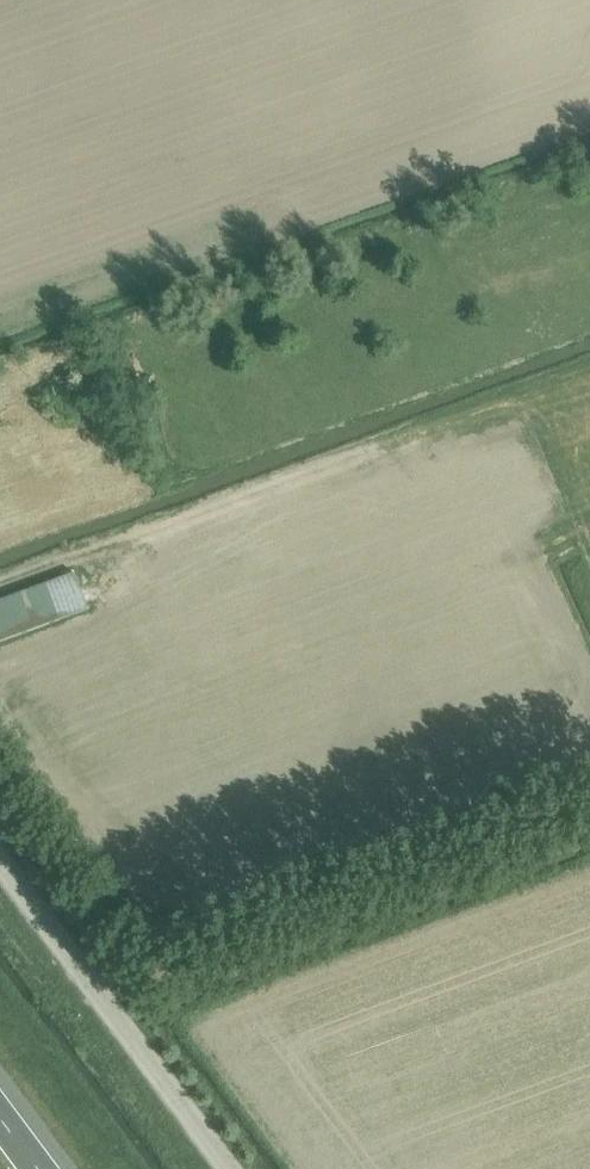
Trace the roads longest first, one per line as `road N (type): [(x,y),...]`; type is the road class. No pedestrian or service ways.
road 1 (unclassified): [(226,1168),(0,865)]

